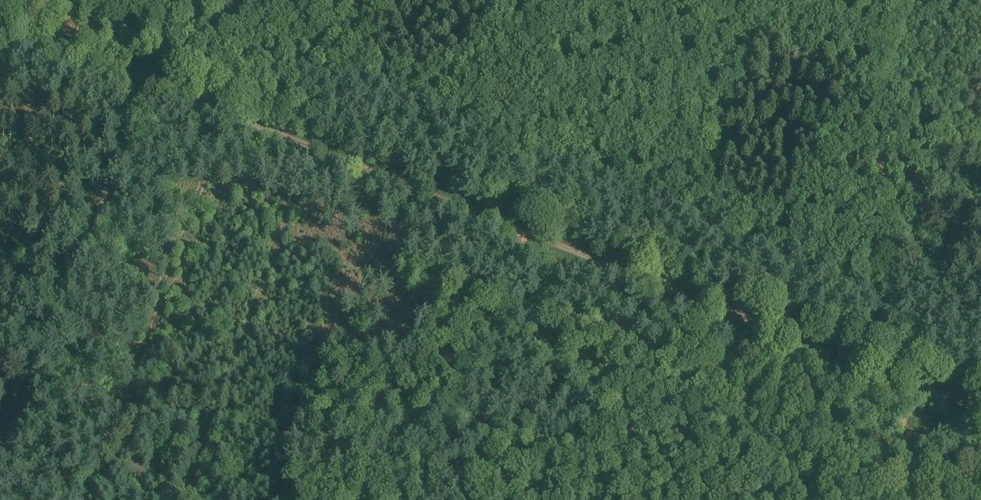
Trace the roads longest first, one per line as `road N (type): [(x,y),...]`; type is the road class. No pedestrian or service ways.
road 1 (track): [(860,365),(653,278),(144,89)]
road 2 (track): [(144,89),(0,458)]
road 3 (track): [(980,56),(860,365)]
road 4 (track): [(144,89),(0,34)]
road 5 (track): [(860,365),(806,499)]
road 6 (track): [(980,410),(860,365)]

